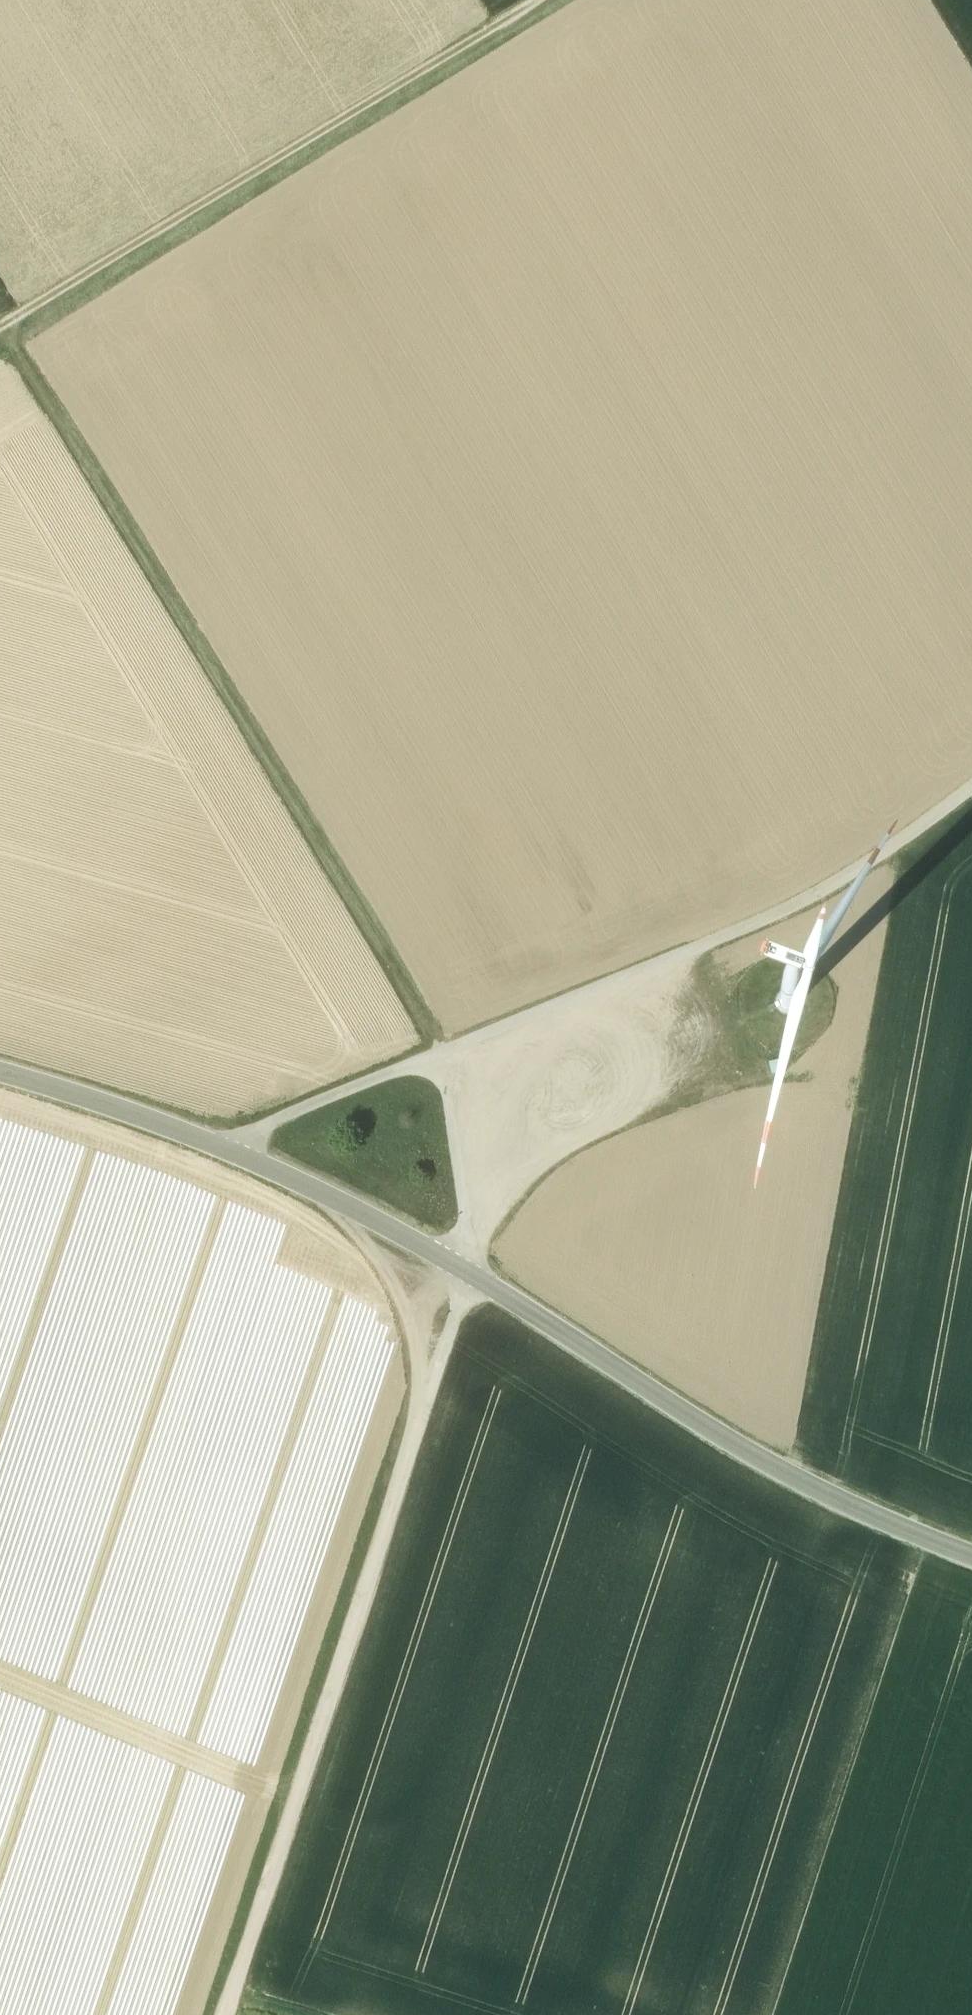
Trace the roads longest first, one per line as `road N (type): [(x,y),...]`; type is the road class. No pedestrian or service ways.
road 1 (tertiary): [(971,1561),(874,1523),(771,1468),(460,1268),(324,1197),(120,1108),(0,1073)]
road 2 (track): [(4,323),(428,1007),(444,1052)]
road 3 (track): [(229,2014),(463,1270)]
road 4 (track): [(536,0),(0,326)]
road 5 (track): [(971,788),(793,908),(444,1052)]
road 6 (track): [(444,1052),(214,1147)]
road 7 (track): [(460,1268),(468,1222),(444,1052)]

